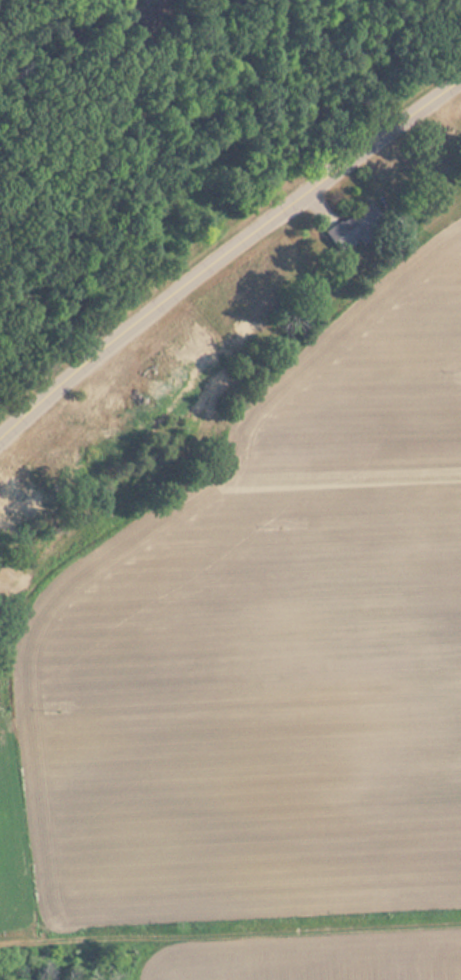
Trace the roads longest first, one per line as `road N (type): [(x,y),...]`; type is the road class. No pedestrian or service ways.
road 1 (residential): [(0,436),(111,342),(460,79)]

